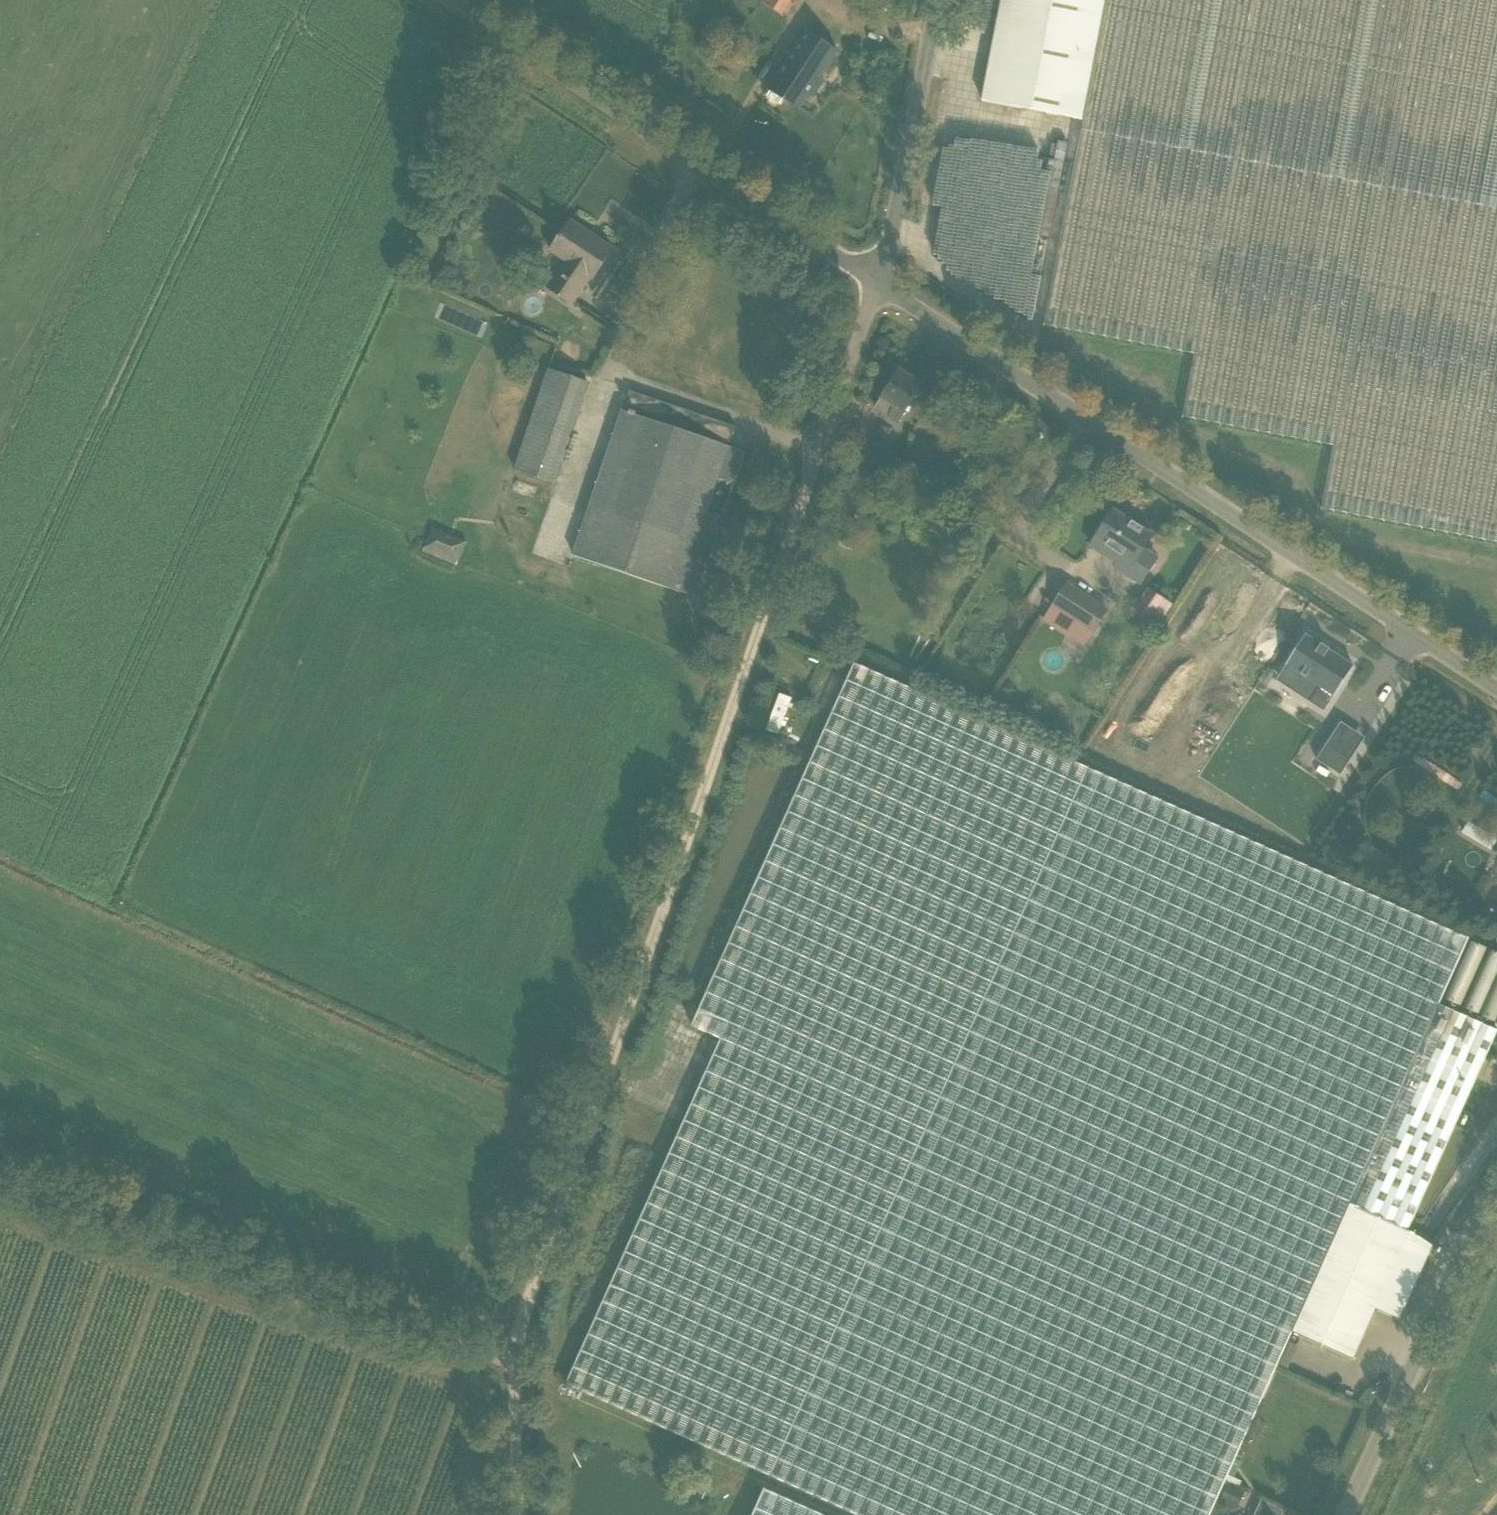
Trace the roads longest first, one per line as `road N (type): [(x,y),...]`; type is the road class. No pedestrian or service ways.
road 1 (track): [(819,447),(706,824),(523,1357),(0,1167)]
road 2 (unclassified): [(1496,688),(877,283)]
road 3 (unclassified): [(877,283),(447,0)]
road 4 (unclassified): [(1346,1514),(1496,1182)]
road 5 (unclassified): [(877,283),(937,0)]
road 6 (unclassified): [(877,283),(819,447)]
road 7 (unclassified): [(525,1514),(523,1357)]

